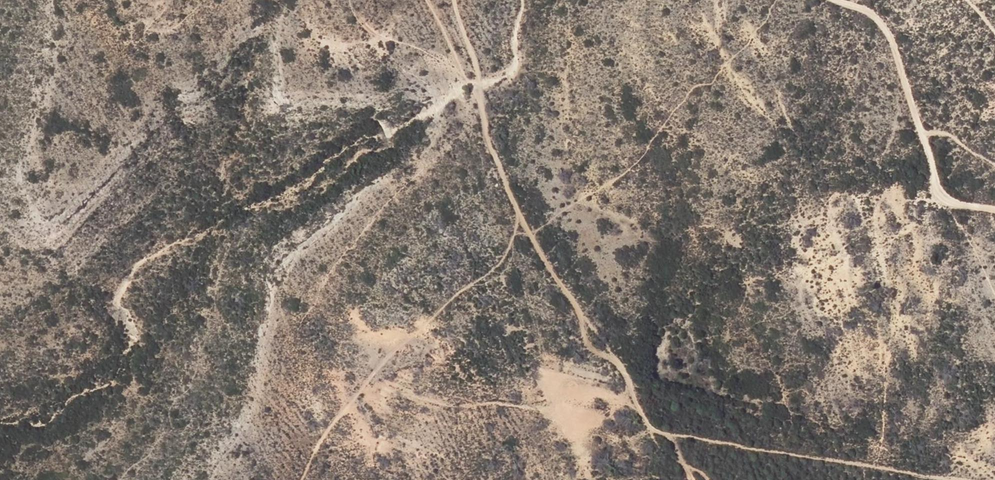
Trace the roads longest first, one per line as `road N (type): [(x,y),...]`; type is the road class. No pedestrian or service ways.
road 1 (track): [(705,479),(675,435),(649,421),(637,383),(521,210),(480,116),(479,66),(458,0)]
road 2 (track): [(521,210),(501,261),(340,412),(302,479)]
road 3 (track): [(839,0),(882,23),(944,201),(994,210)]

